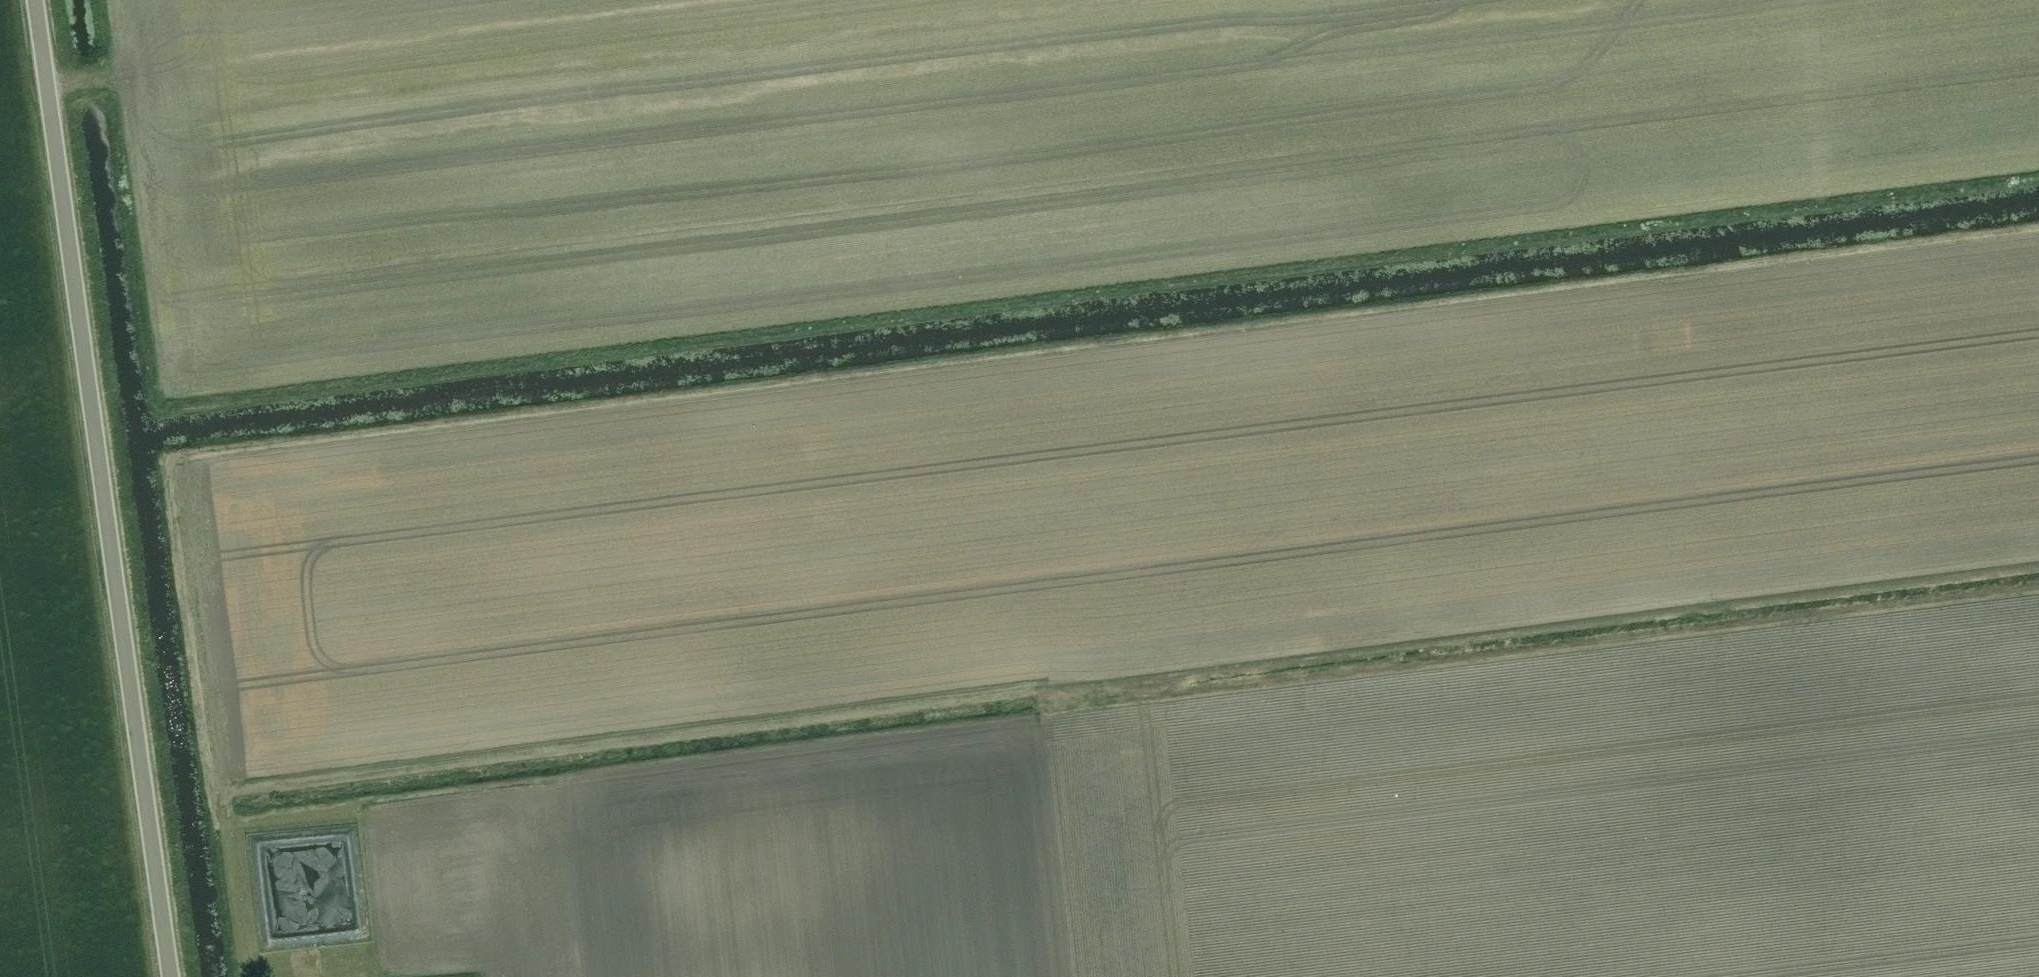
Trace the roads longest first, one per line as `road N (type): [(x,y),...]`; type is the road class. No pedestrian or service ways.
road 1 (unclassified): [(172,976),(37,0)]

